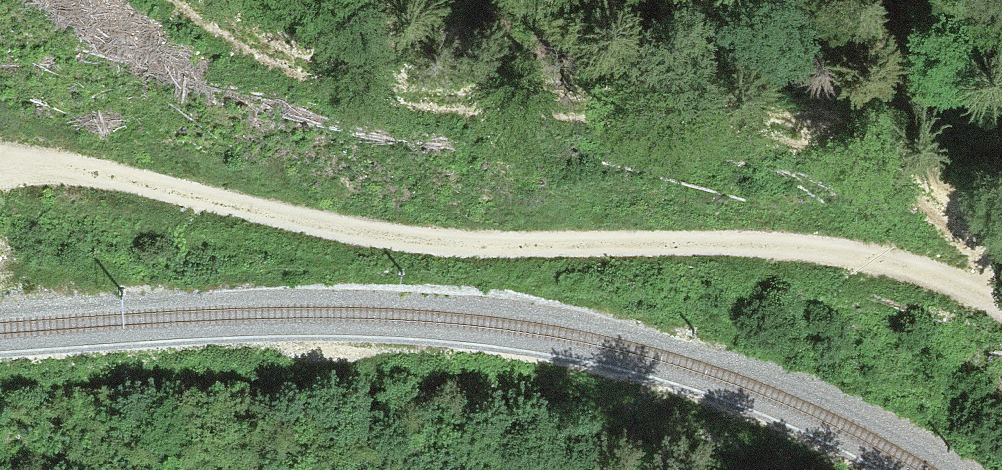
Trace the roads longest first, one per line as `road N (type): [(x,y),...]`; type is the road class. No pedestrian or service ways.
road 1 (track): [(1001,299),(927,268),(858,252),(762,238),(419,240),(360,233),(85,166),(0,158)]
road 2 (track): [(175,0),(291,69),(423,99),(649,115),(811,145),(945,193),(996,248),(1001,268)]

